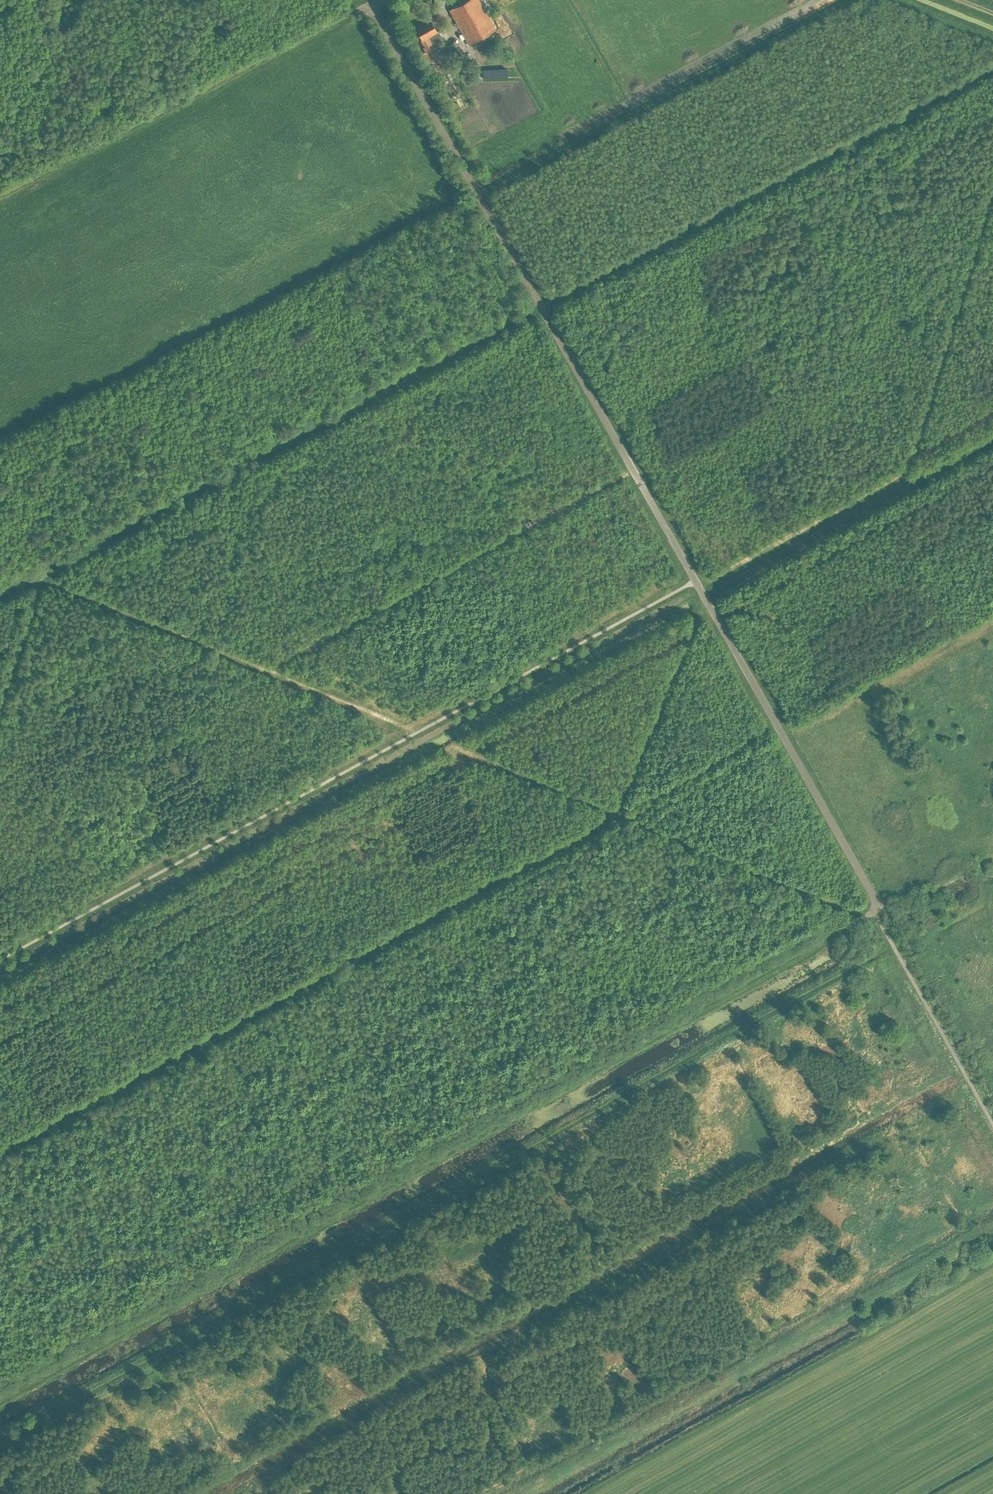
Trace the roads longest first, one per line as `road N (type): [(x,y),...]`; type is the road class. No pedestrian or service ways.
road 1 (unclassified): [(875,911),(370,5),(379,0)]
road 2 (track): [(0,1149),(614,814),(709,606)]
road 3 (track): [(0,710),(36,594),(49,586),(412,735)]
road 4 (track): [(699,589),(902,475),(992,194)]
road 5 (track): [(449,747),(864,915),(874,909)]
road 6 (track): [(265,672),(632,470)]
road 7 (track): [(0,197),(370,5)]

